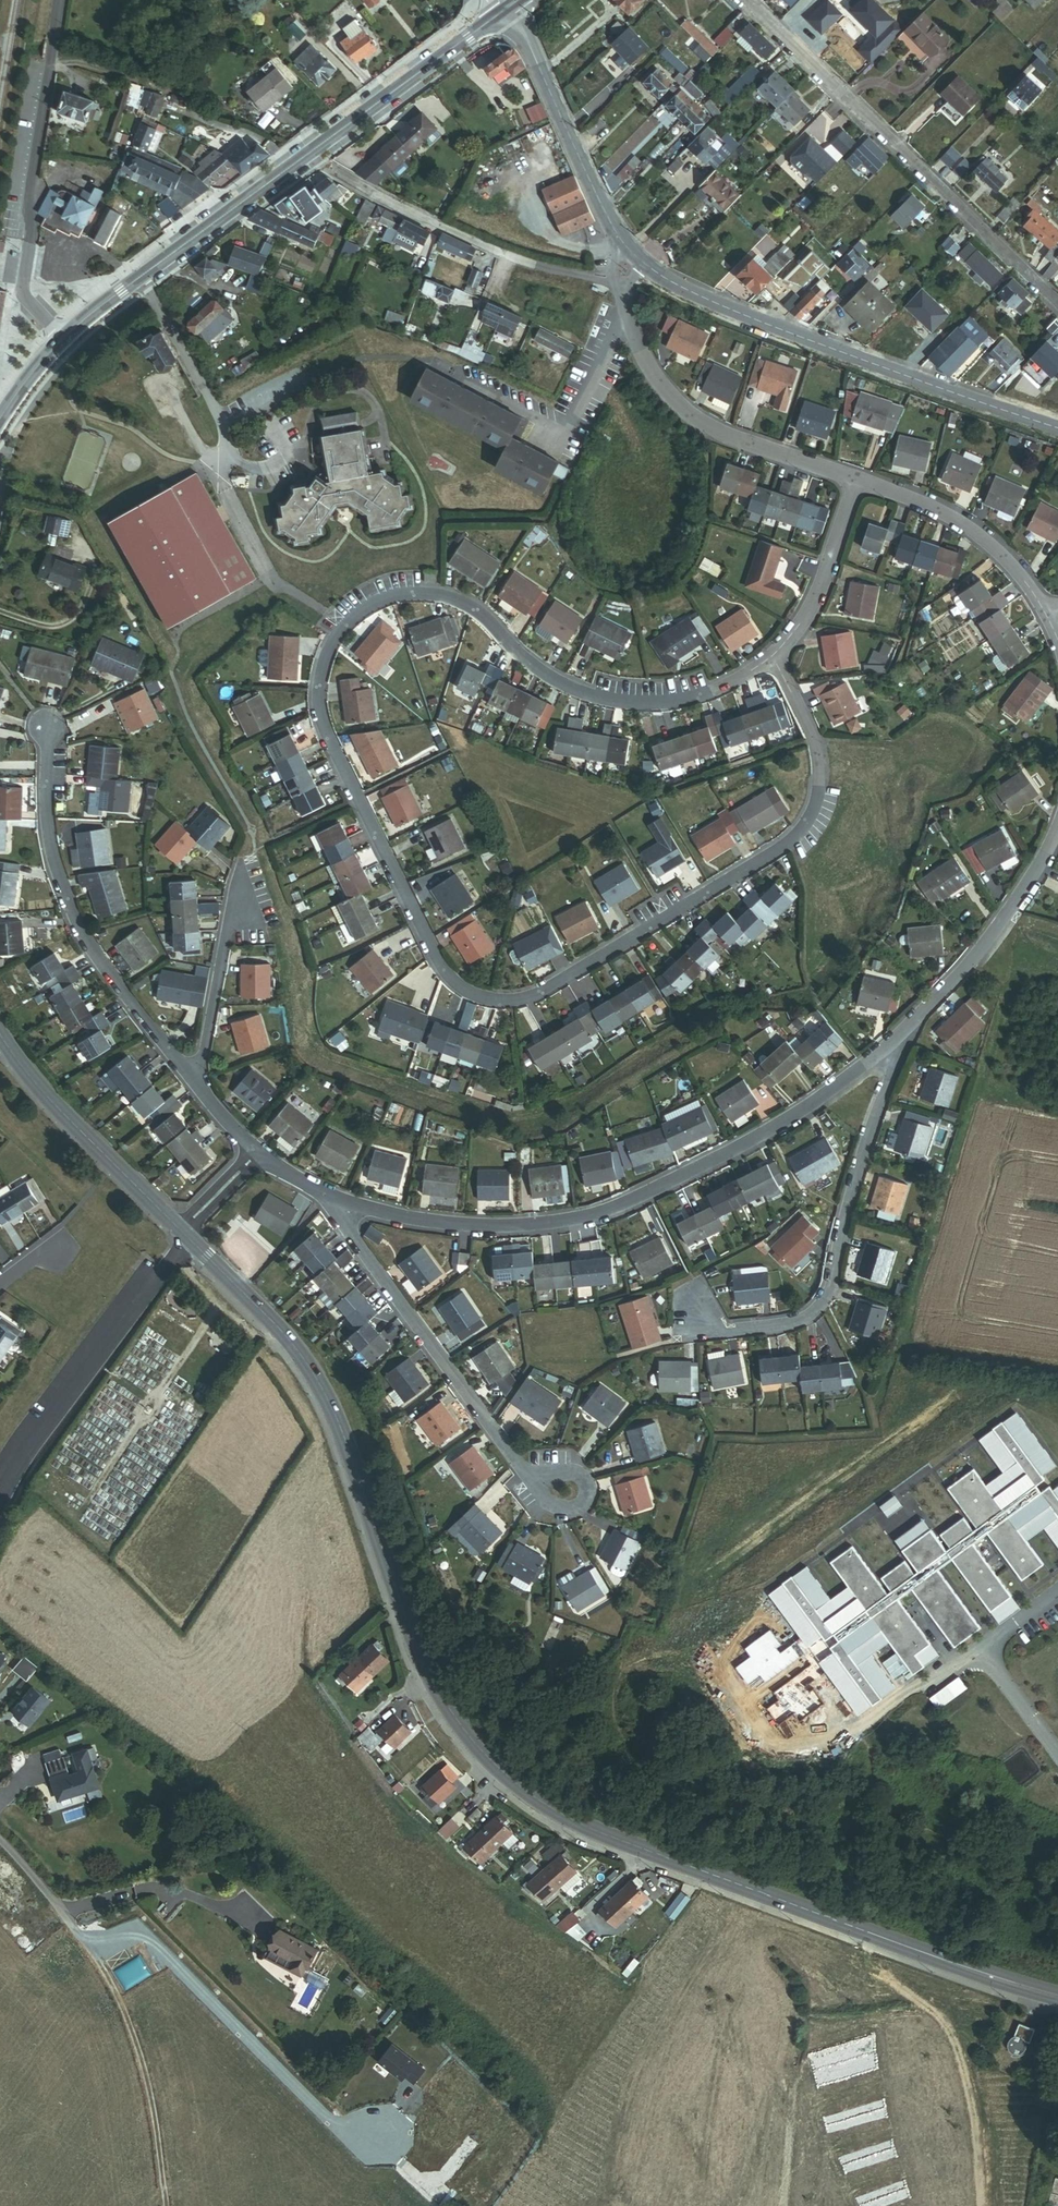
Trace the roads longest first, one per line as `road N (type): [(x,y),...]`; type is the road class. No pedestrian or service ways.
road 1 (residential): [(773,654),(819,769),(797,831),(521,998),(474,993),(446,974),(329,742),(318,686),(334,638),(354,616),(417,593),(472,606),(533,667),(588,693),(660,704),(745,676)]
road 2 (tertiary): [(186,1236),(289,1340),(324,1392),(426,1669),(475,1745),(507,1777),(617,1840),(1057,1997)]
road 3 (residential): [(908,1029),(764,1135),(579,1220),(423,1223),(334,1198)]
road 4 (tertiary): [(1057,428),(709,301),(653,271),(615,231)]
road 5 (secondary): [(139,278),(506,11)]
road 6 (residential): [(746,0),(1057,302)]
road 7 (residential): [(908,1029),(862,1154),(829,1294),(797,1320),(719,1330),(690,1321)]
road 8 (residential): [(89,1946),(121,1933),(150,1938),(339,2125),(384,2136),(398,2163)]
road 9 (residential): [(198,1083),(81,936),(65,898),(50,844),(48,728)]
road 10 (unclassified): [(58,0),(23,291),(62,338)]
road 11 (residential): [(334,1198),(354,1242),(532,1477)]
road 12 (unclassified): [(139,278),(214,415),(230,453),(222,485),(268,573)]
road 13 (residential): [(621,284),(640,351),(683,412),(855,475)]
road 14 (residential): [(0,1496),(186,1236)]
road 15 (residential): [(432,360),(569,425),(616,328),(621,284)]
road 16 (residential): [(621,284),(518,260),(342,174)]
road 17 (track): [(166,2205),(135,2039),(89,1946)]
road 18 (tertiary): [(0,1035),(25,1074),(181,1231)]
road 19 (residential): [(1057,822),(1001,920),(908,1029)]
road 20 (tertiary): [(615,231),(506,11)]
road 21 (residential): [(855,475),(935,504),(988,541),(1047,611)]
road 22 (residential): [(198,1083),(240,870)]
road 23 (residential): [(773,654),(814,599),(855,475)]
road 24 (residential): [(89,1946),(0,1842)]
road 25 (unclassified): [(1057,1752),(977,1650)]
road 26 (residential): [(532,1477),(552,1506),(577,1511),(586,1500),(580,1477),(552,1473)]

